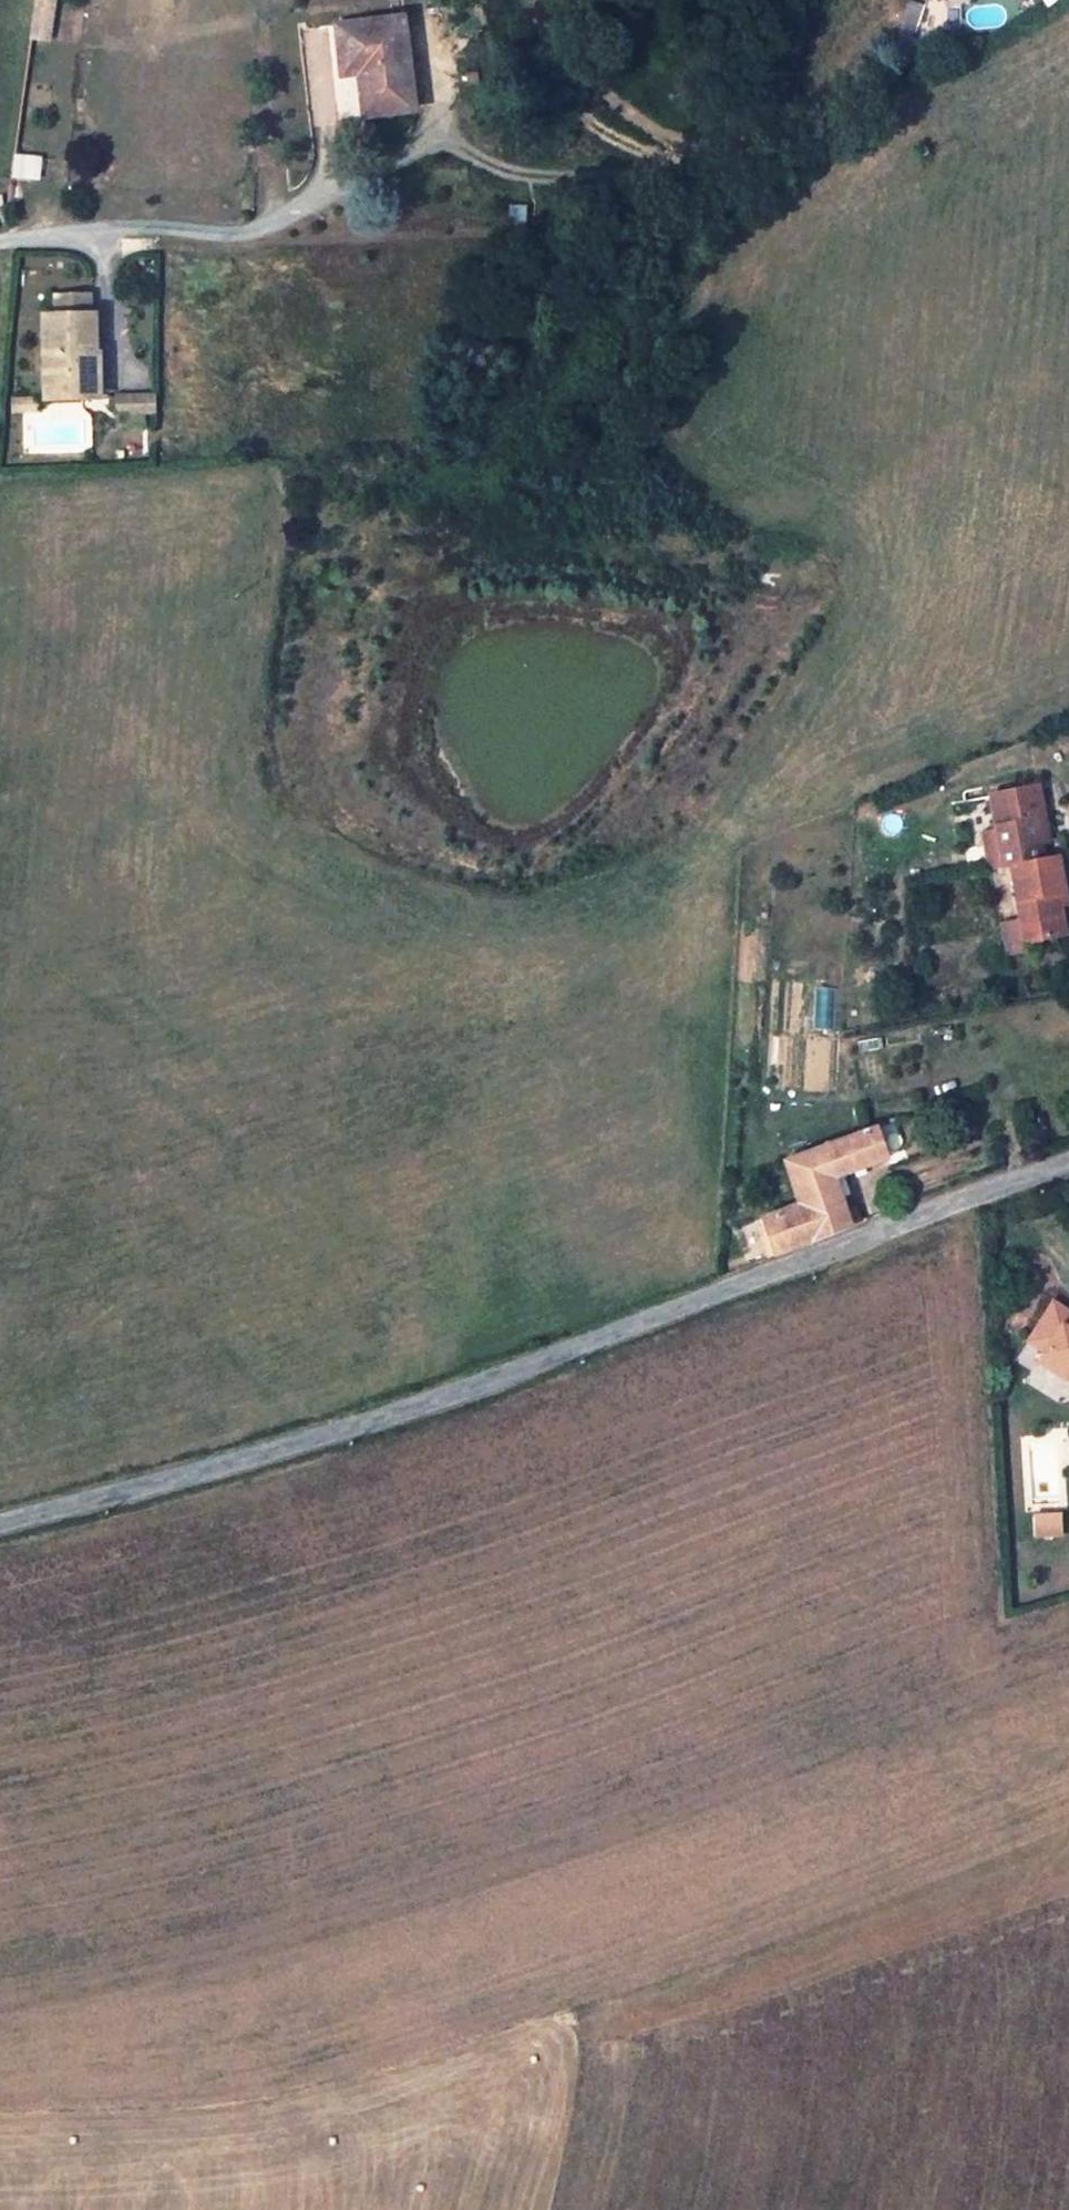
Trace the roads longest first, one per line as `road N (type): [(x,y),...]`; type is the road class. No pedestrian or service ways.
road 1 (unclassified): [(0,1525),(153,1487),(424,1401),(1068,1163)]

